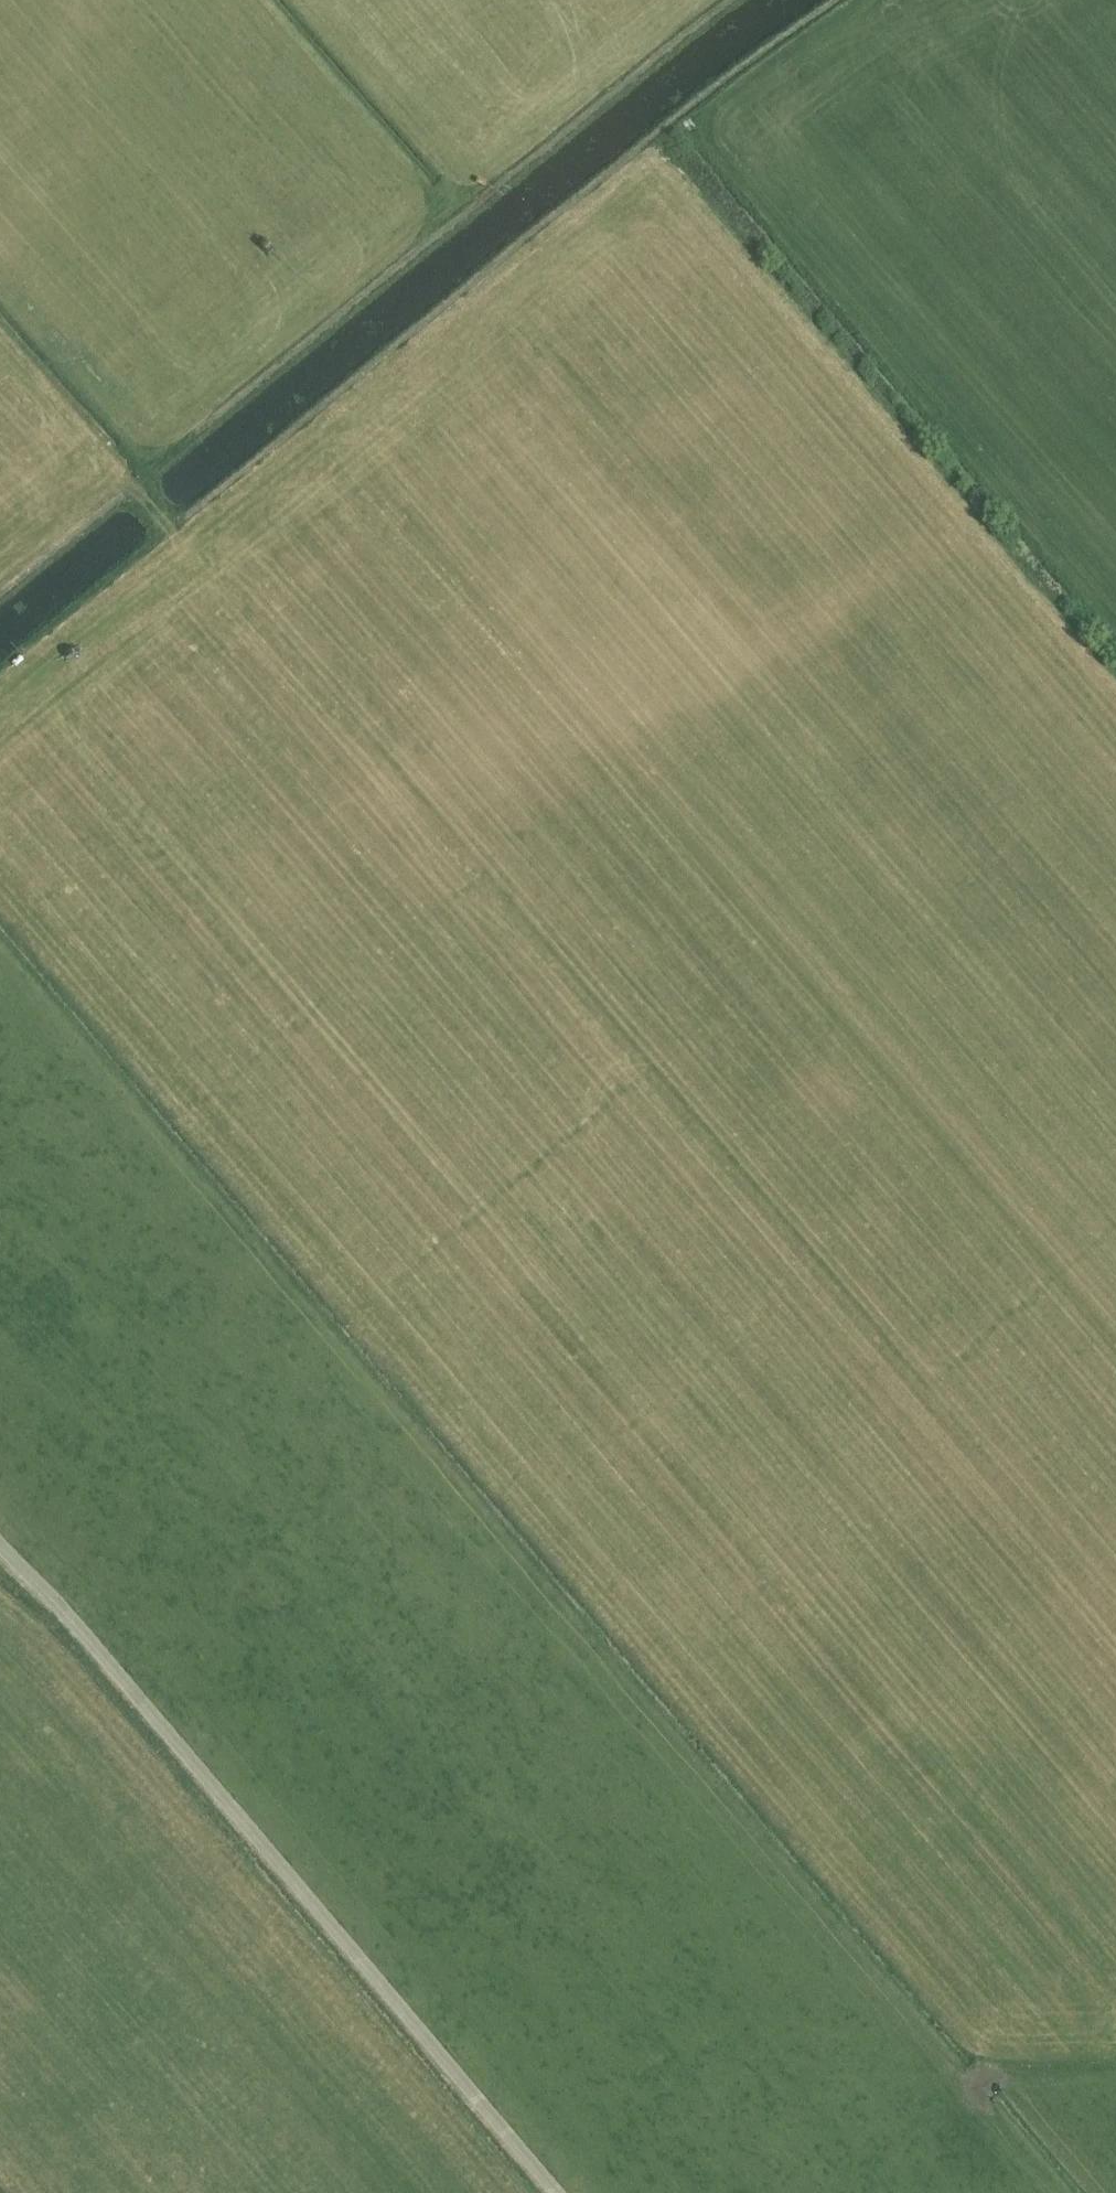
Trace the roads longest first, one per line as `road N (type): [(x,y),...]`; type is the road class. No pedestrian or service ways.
road 1 (track): [(0,1554),(548,2192)]

